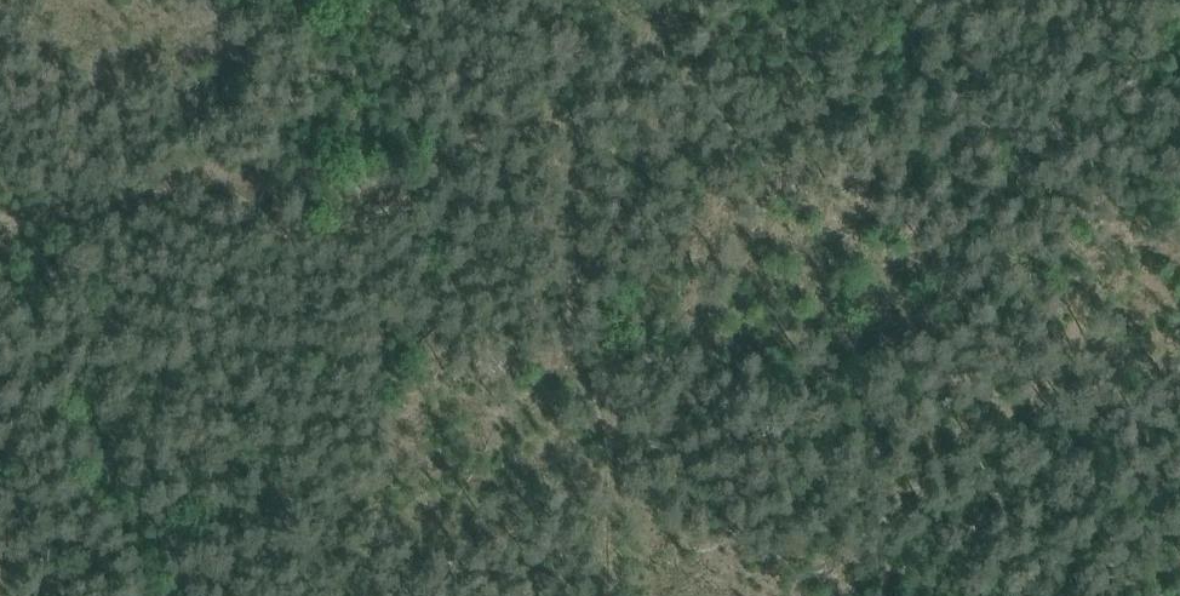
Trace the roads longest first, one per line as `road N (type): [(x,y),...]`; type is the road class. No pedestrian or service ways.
road 1 (track): [(0,232),(191,190),(217,194),(295,233),(324,240),(353,232),(390,218),(422,188),(450,140),(581,113),(622,91),(655,51),(659,0)]

